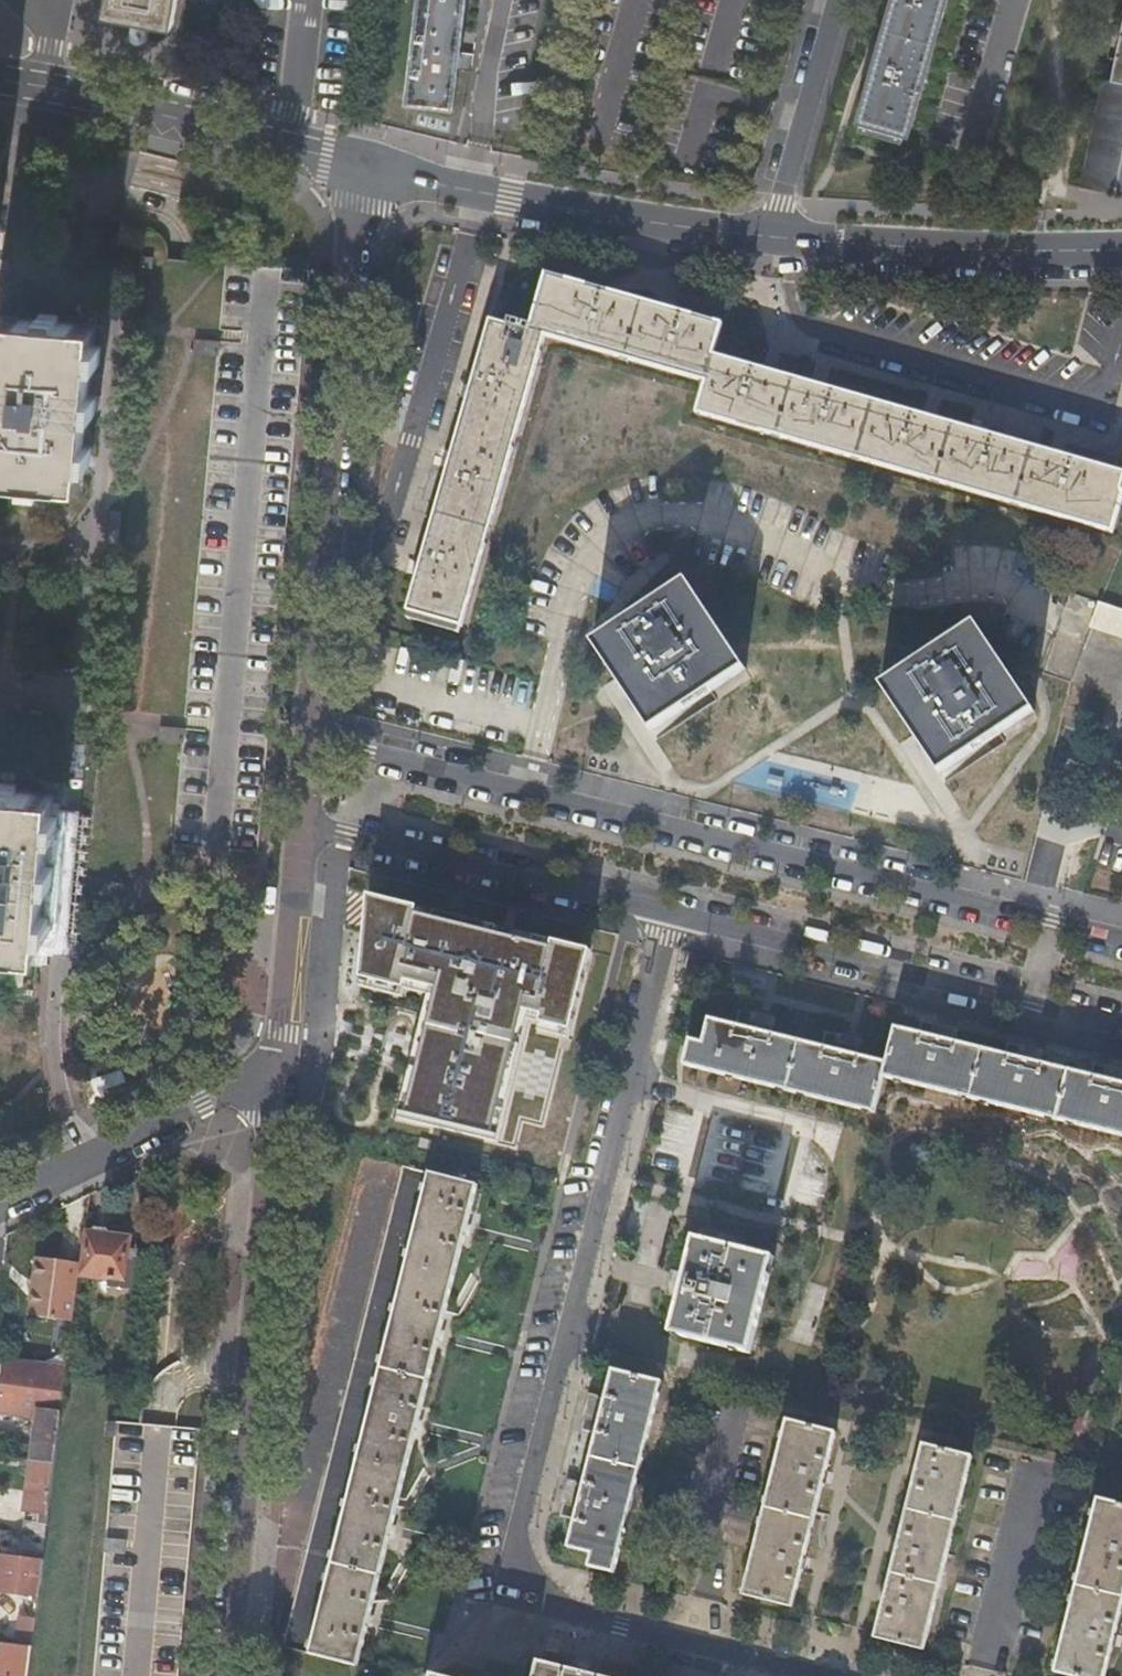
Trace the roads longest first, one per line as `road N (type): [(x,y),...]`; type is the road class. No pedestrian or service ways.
road 1 (residential): [(833,1675),(542,1604),(517,1563),(516,1542),(670,912)]
road 2 (residential): [(1121,937),(311,736)]
road 3 (residential): [(1121,253),(774,238),(365,170)]
road 4 (residential): [(224,1675),(274,1090)]
road 5 (residential): [(365,170),(311,736)]
road 6 (residential): [(670,912),(1121,1026)]
road 7 (residential): [(304,822),(670,912)]
road 8 (residential): [(0,1201),(201,1102),(274,1090)]
road 9 (residential): [(304,822),(274,1090)]
road 10 (residential): [(286,144),(47,88)]
road 11 (residential): [(306,0),(286,144)]

